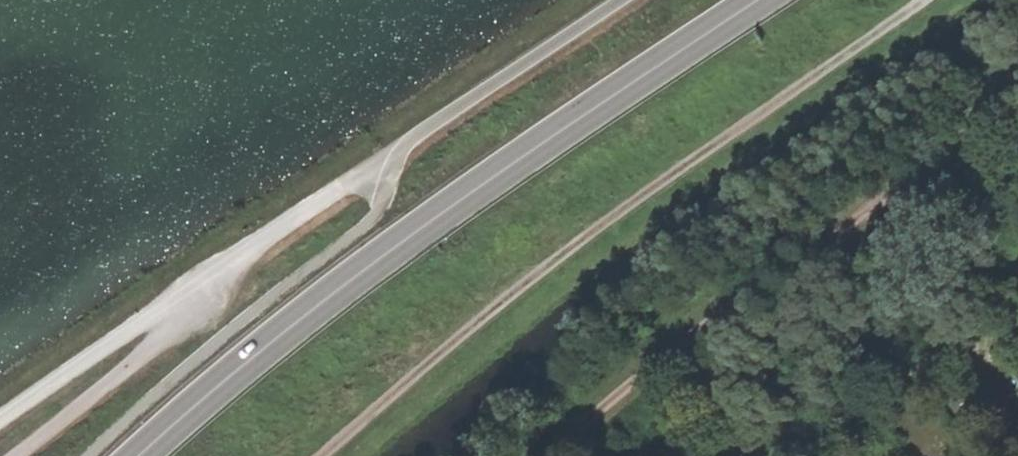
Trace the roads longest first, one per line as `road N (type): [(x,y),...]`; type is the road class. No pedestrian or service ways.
road 1 (primary): [(750,0),(509,163),(336,294),(145,455)]
road 2 (track): [(919,0),(570,245),(323,455)]
road 3 (track): [(1017,101),(629,385),(549,455)]
road 4 (track): [(0,414),(405,147)]
road 5 (track): [(238,250),(137,359),(10,455)]
road 6 (track): [(1017,274),(975,314),(743,302)]
road 7 (track): [(783,450),(788,388),(743,302)]

